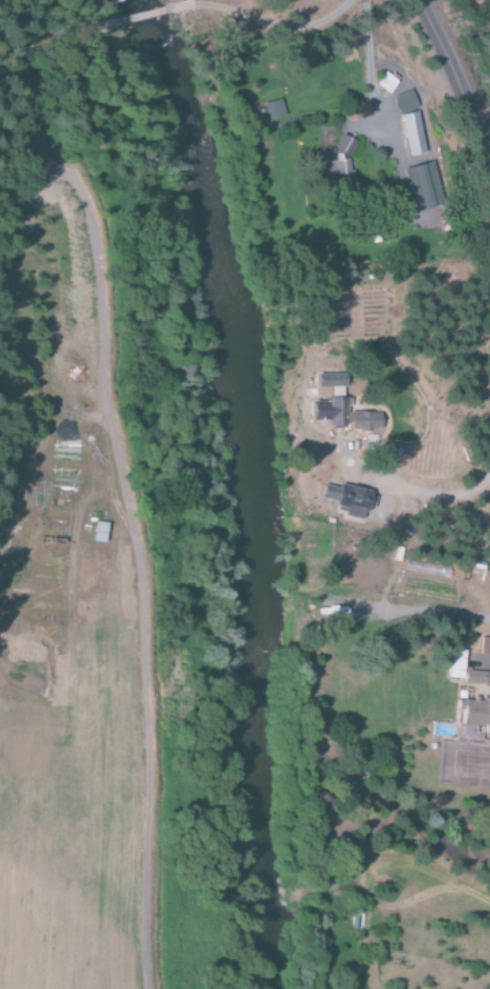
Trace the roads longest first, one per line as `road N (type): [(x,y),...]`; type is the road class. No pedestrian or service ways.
road 1 (track): [(172,8),(195,4),(299,29),(332,22),(352,0)]
road 2 (tertiary): [(415,0),(489,179)]

